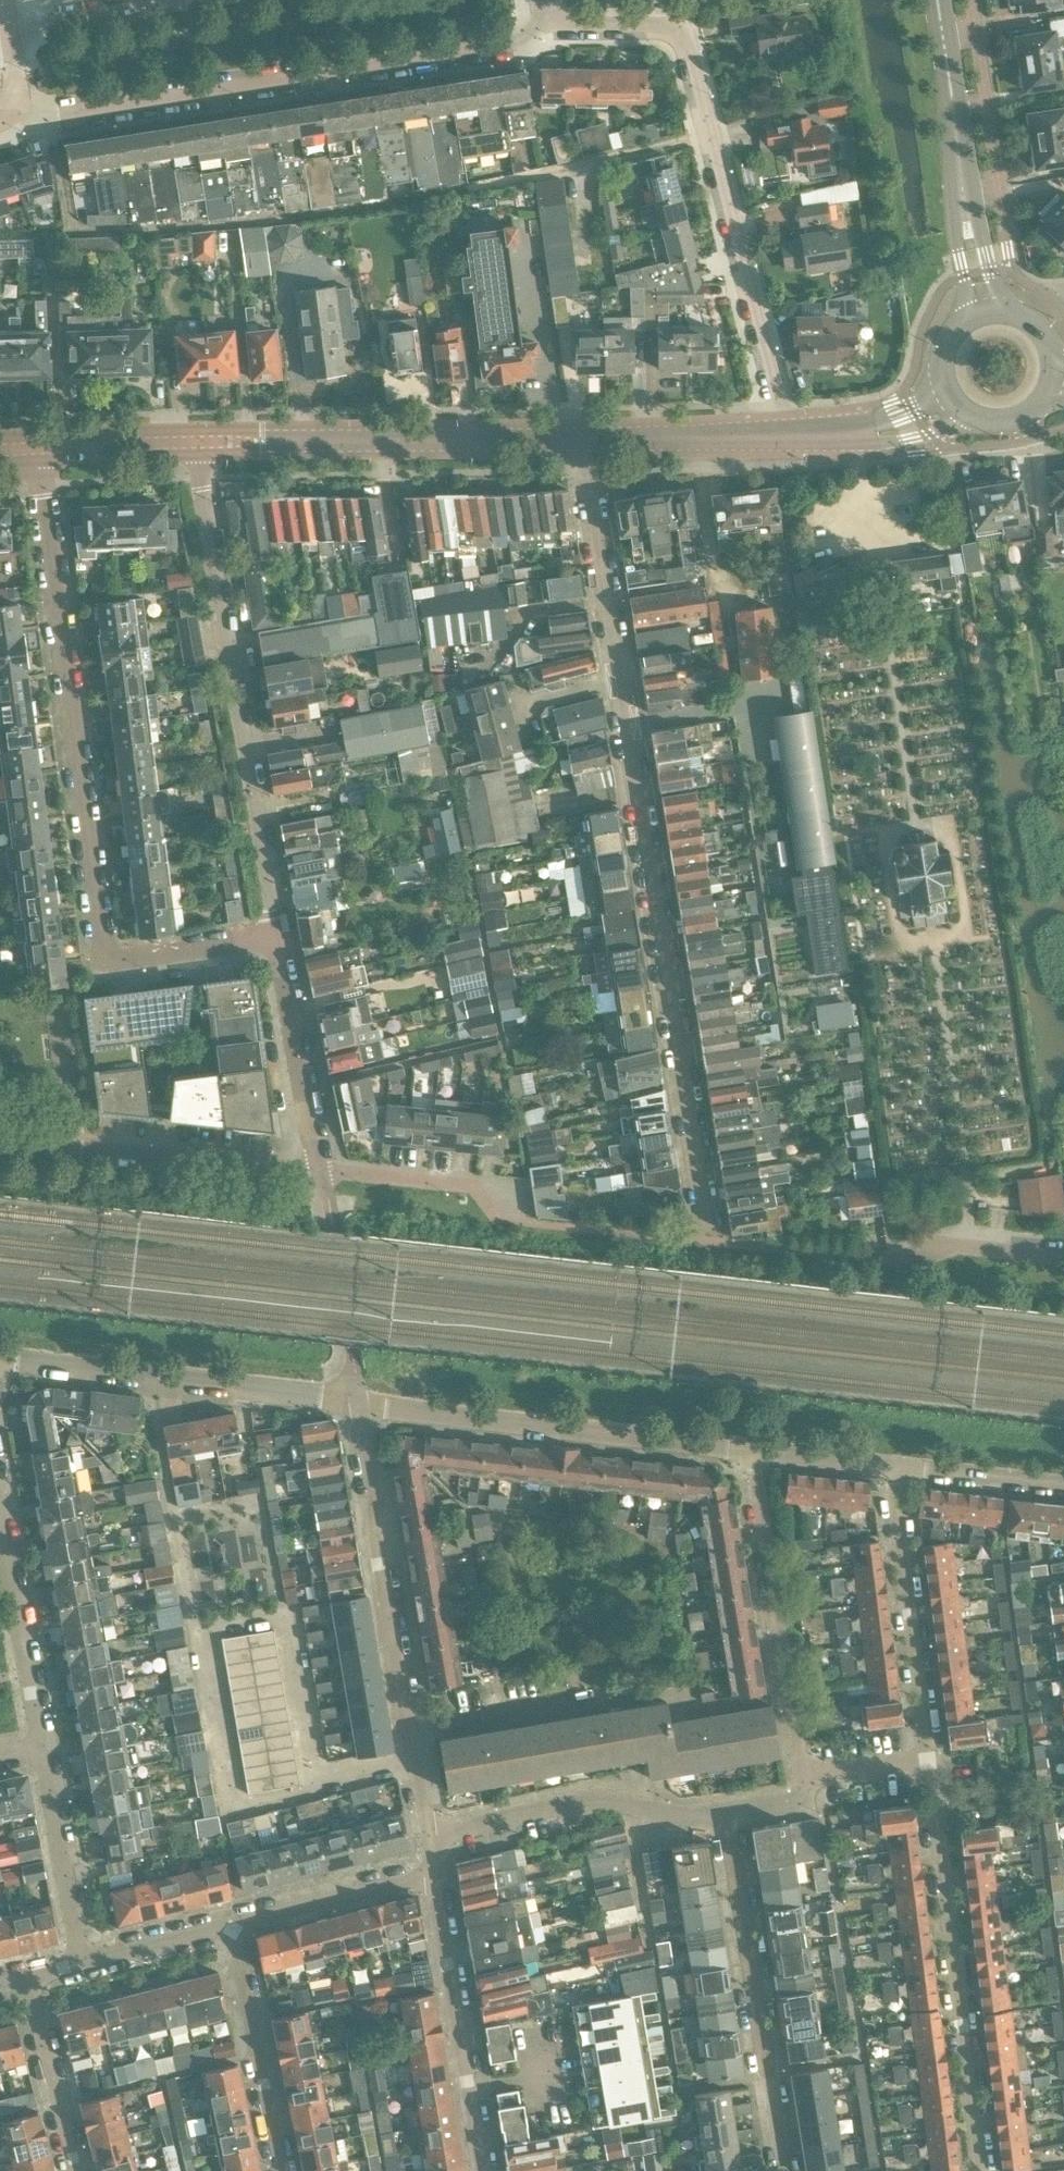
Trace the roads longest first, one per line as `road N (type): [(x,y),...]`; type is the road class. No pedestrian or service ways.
road 1 (residential): [(710,1241),(584,441)]
road 2 (residential): [(38,449),(104,952),(120,961),(275,939)]
road 3 (residential): [(783,436),(682,28),(548,24)]
road 4 (residential): [(16,106),(51,116),(506,44),(548,24)]
road 5 (residential): [(275,939),(264,817),(197,443)]
road 6 (residential): [(934,1758),(984,2170)]
road 7 (residential): [(357,1406),(751,1454)]
road 8 (tertiary): [(197,443),(584,441)]
road 9 (residential): [(789,2170),(730,1813)]
road 10 (residential): [(0,1358),(357,1406)]
road 11 (residential): [(415,1736),(357,1406)]
road 12 (unclassified): [(805,1777),(751,1454)]
road 13 (residential): [(320,1170),(0,1144)]
road 14 (secondary): [(983,312),(935,0)]
road 15 (residential): [(490,2170),(438,1869)]
road 16 (residential): [(432,1837),(596,1799),(633,1813),(730,1813)]
road 17 (residential): [(893,1469),(934,1758)]
road 18 (residential): [(49,1759),(0,1494)]
road 19 (residential): [(232,1926),(282,2170)]
road 20 (residential): [(320,1170),(275,939)]
road 21 (residential): [(232,1926),(438,1869)]
road 22 (residential): [(95,1959),(49,1759)]
road 23 (tertiary): [(584,441),(783,436)]
road 24 (residential): [(84,2170),(34,1979)]
road 25 (residential): [(498,1218),(471,1185),(320,1170)]
road 26 (residential): [(415,1736),(599,1699)]
road 27 (tertiary): [(783,436),(897,430),(956,406)]
road 28 (residential): [(182,0),(10,28)]
road 29 (residential): [(893,1469),(1063,1489)]
road 30 (residential): [(897,1261),(964,1247),(1063,1258)]
road 31 (tertiary): [(38,449),(197,443)]
road 32 (residential): [(751,1454),(893,1469)]
road 33 (residential): [(95,1959),(232,1926)]
road 34 (residential): [(805,1777),(934,1758)]
road 35 (secondary): [(956,406),(989,423),(1013,421),(1035,408),(1052,376)]

